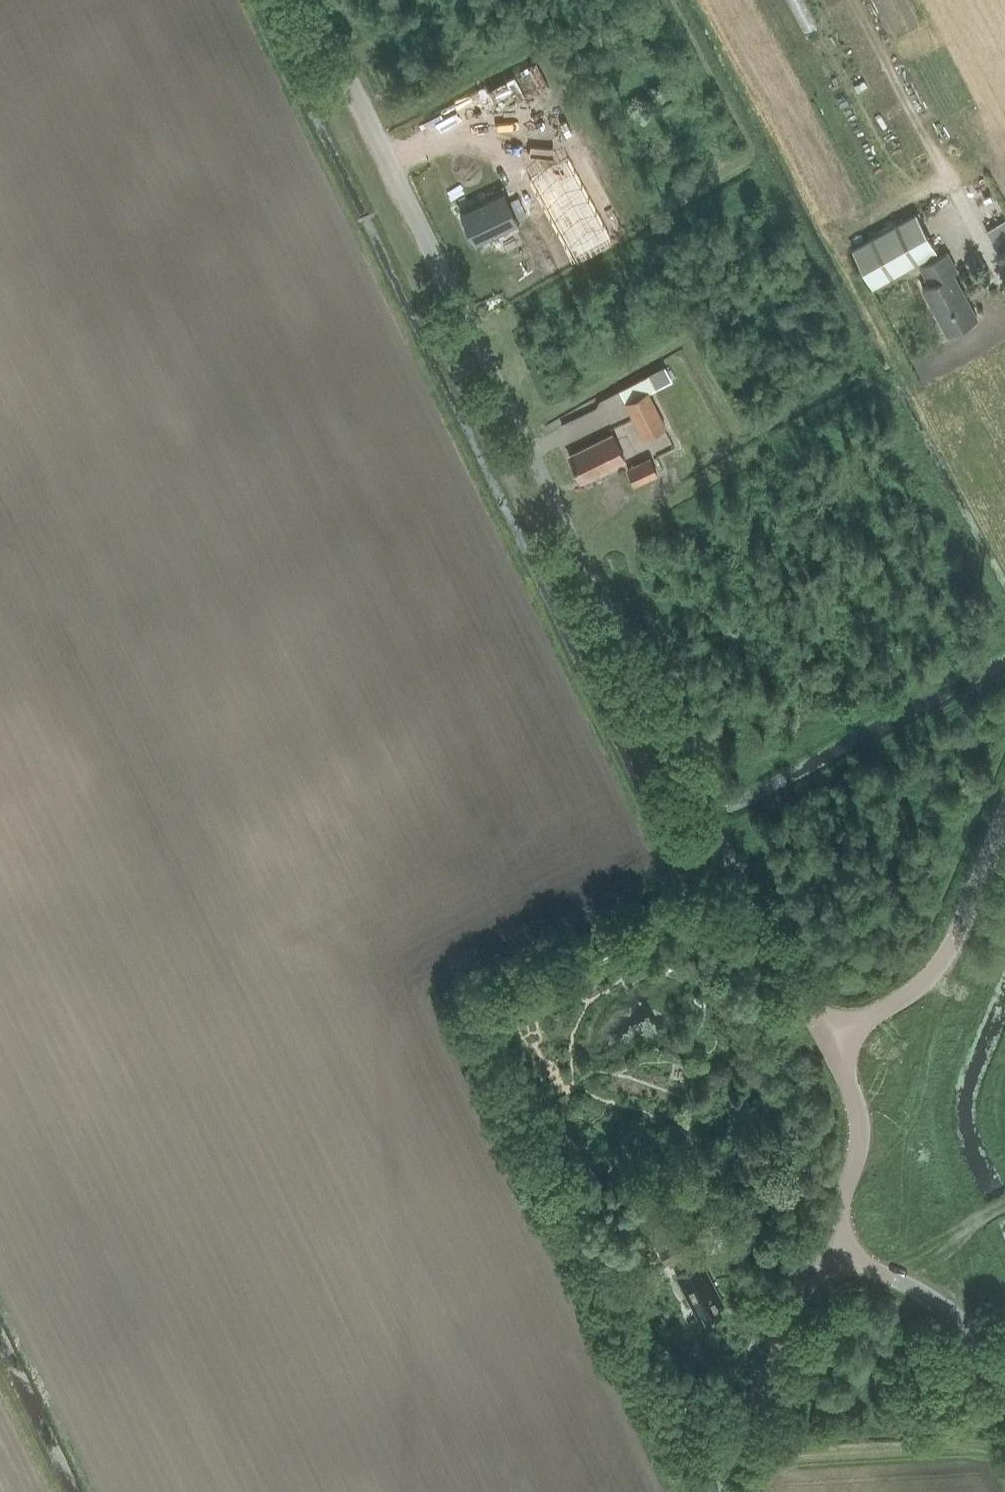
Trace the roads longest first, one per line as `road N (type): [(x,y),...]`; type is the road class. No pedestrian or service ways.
road 1 (unclassified): [(825,1047),(307,0)]
road 2 (unclassified): [(825,1047),(921,988),(946,952),(1004,814)]
road 3 (unclassified): [(719,1491),(821,1250)]
road 4 (unclassified): [(1004,1386),(980,1344),(934,1304),(821,1250)]
road 5 (unclassified): [(821,1250),(859,1150),(847,1093),(825,1047)]

